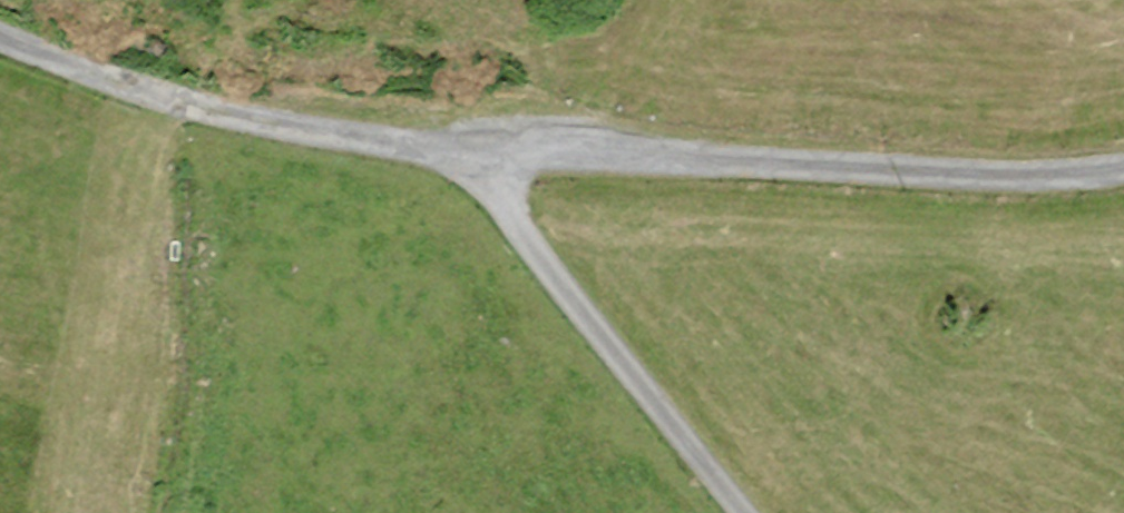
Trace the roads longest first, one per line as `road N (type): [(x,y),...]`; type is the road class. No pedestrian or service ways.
road 1 (unclassified): [(1123,166),(1032,176),(658,158),(477,159)]
road 2 (unclassified): [(477,159),(187,106),(0,40)]
road 3 (unclassified): [(477,159),(737,512)]

